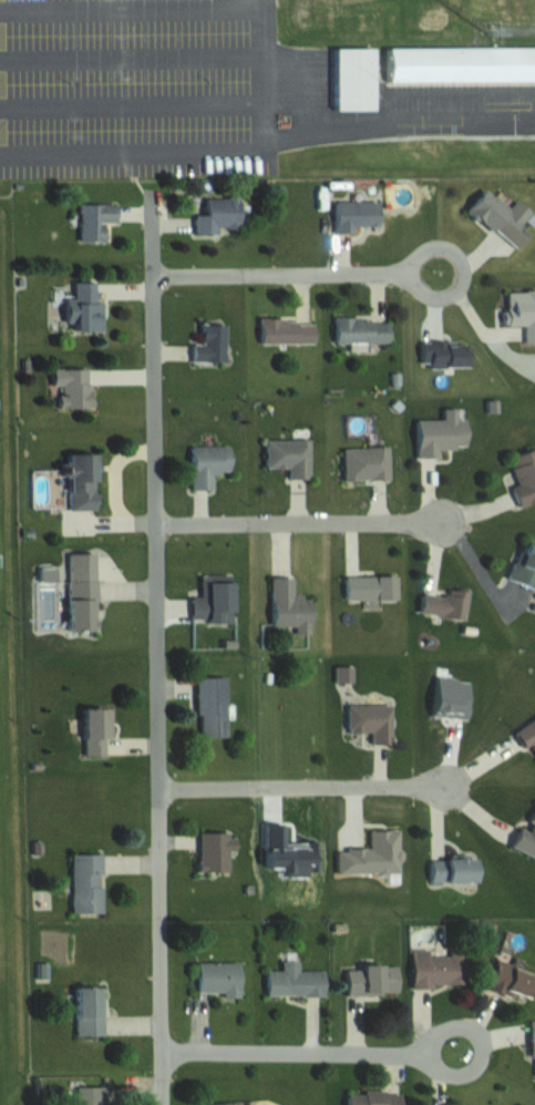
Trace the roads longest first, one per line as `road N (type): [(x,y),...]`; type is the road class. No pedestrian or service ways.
road 1 (residential): [(163,1104),(153,206)]
road 2 (residential): [(161,789),(449,786)]
road 3 (residential): [(158,523),(443,523)]
road 4 (residential): [(163,1053),(432,1051)]
road 5 (residential): [(154,275),(414,272)]
road 6 (residential): [(426,249),(414,272),(419,286),(441,298),(453,295),(465,283),(464,259),(444,245),(426,249)]
road 7 (residential): [(432,1051),(439,1068),(469,1075),(483,1061),(484,1042),(470,1026),(449,1025),(432,1051)]

